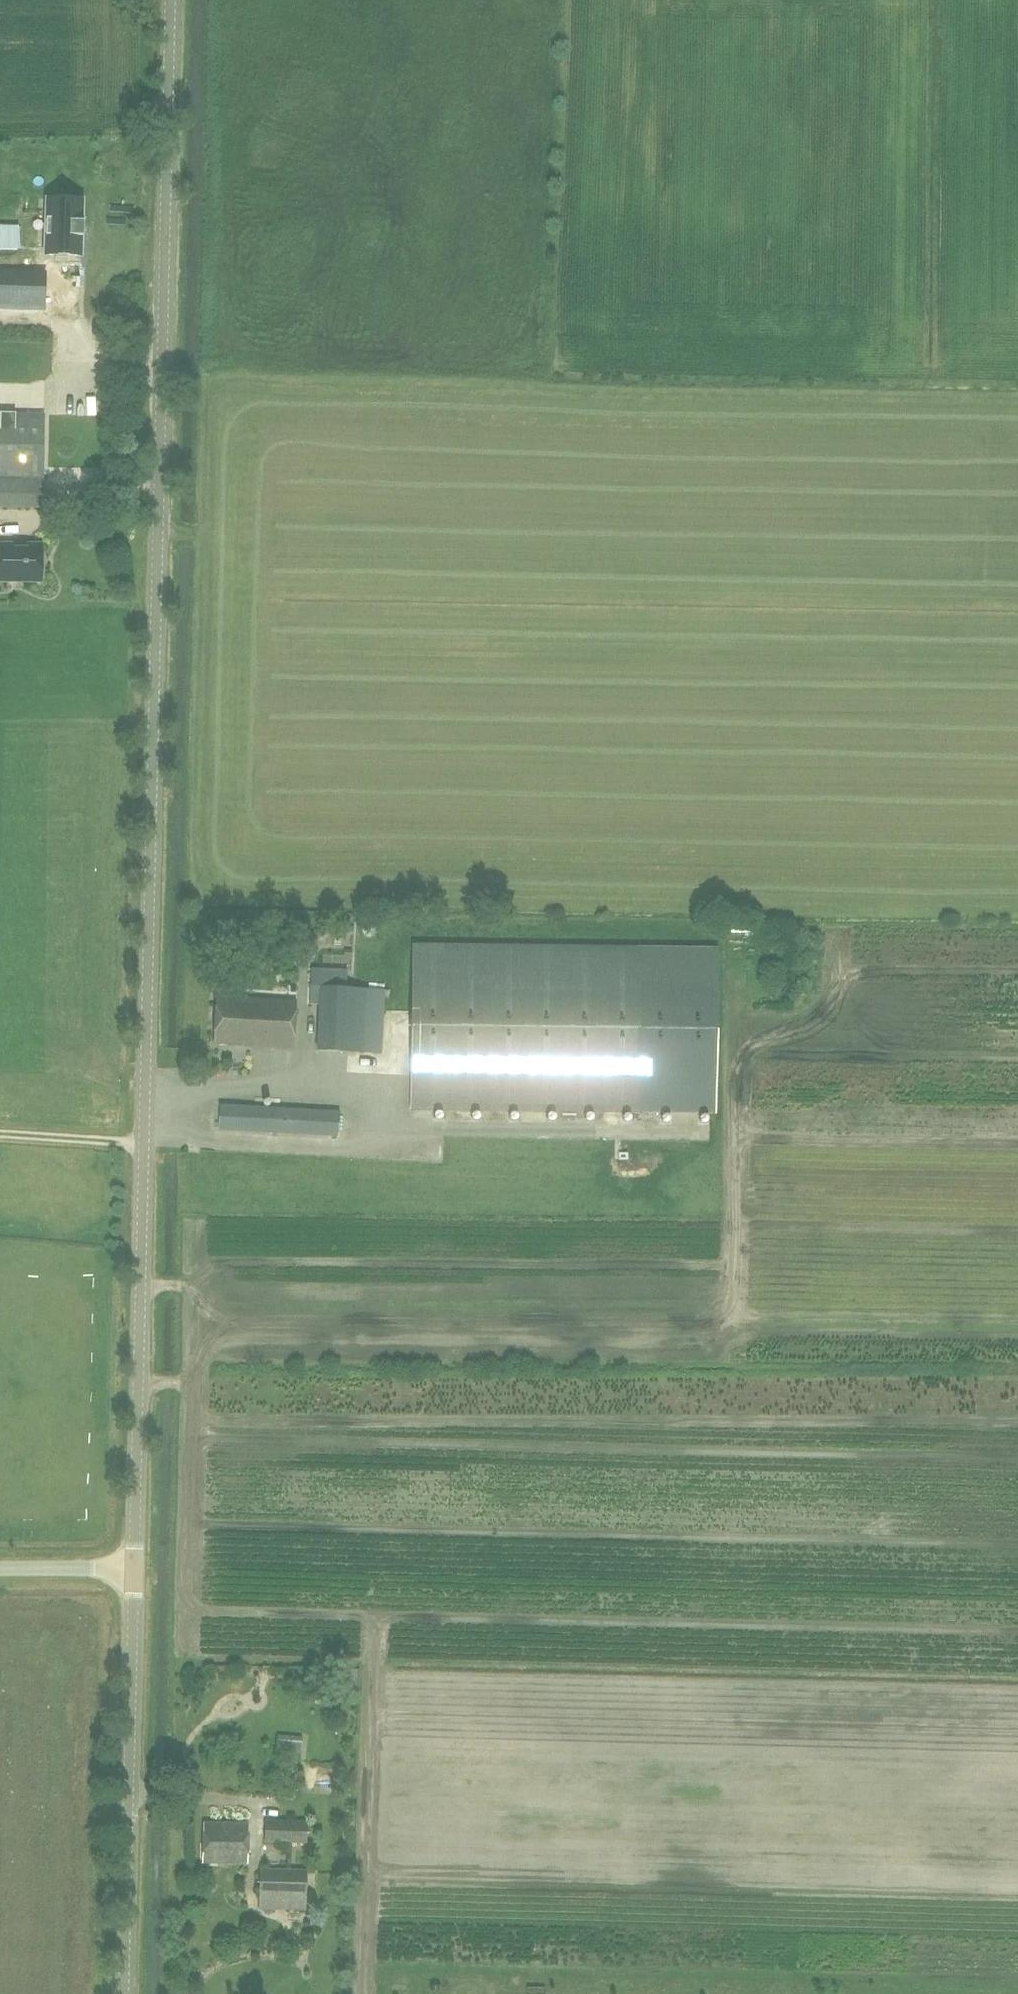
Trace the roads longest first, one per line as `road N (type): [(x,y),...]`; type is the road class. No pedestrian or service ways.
road 1 (unclassified): [(140,1569),(166,0)]
road 2 (unclassified): [(128,1993),(140,1569)]
road 3 (unclassified): [(140,1569),(0,1570)]

